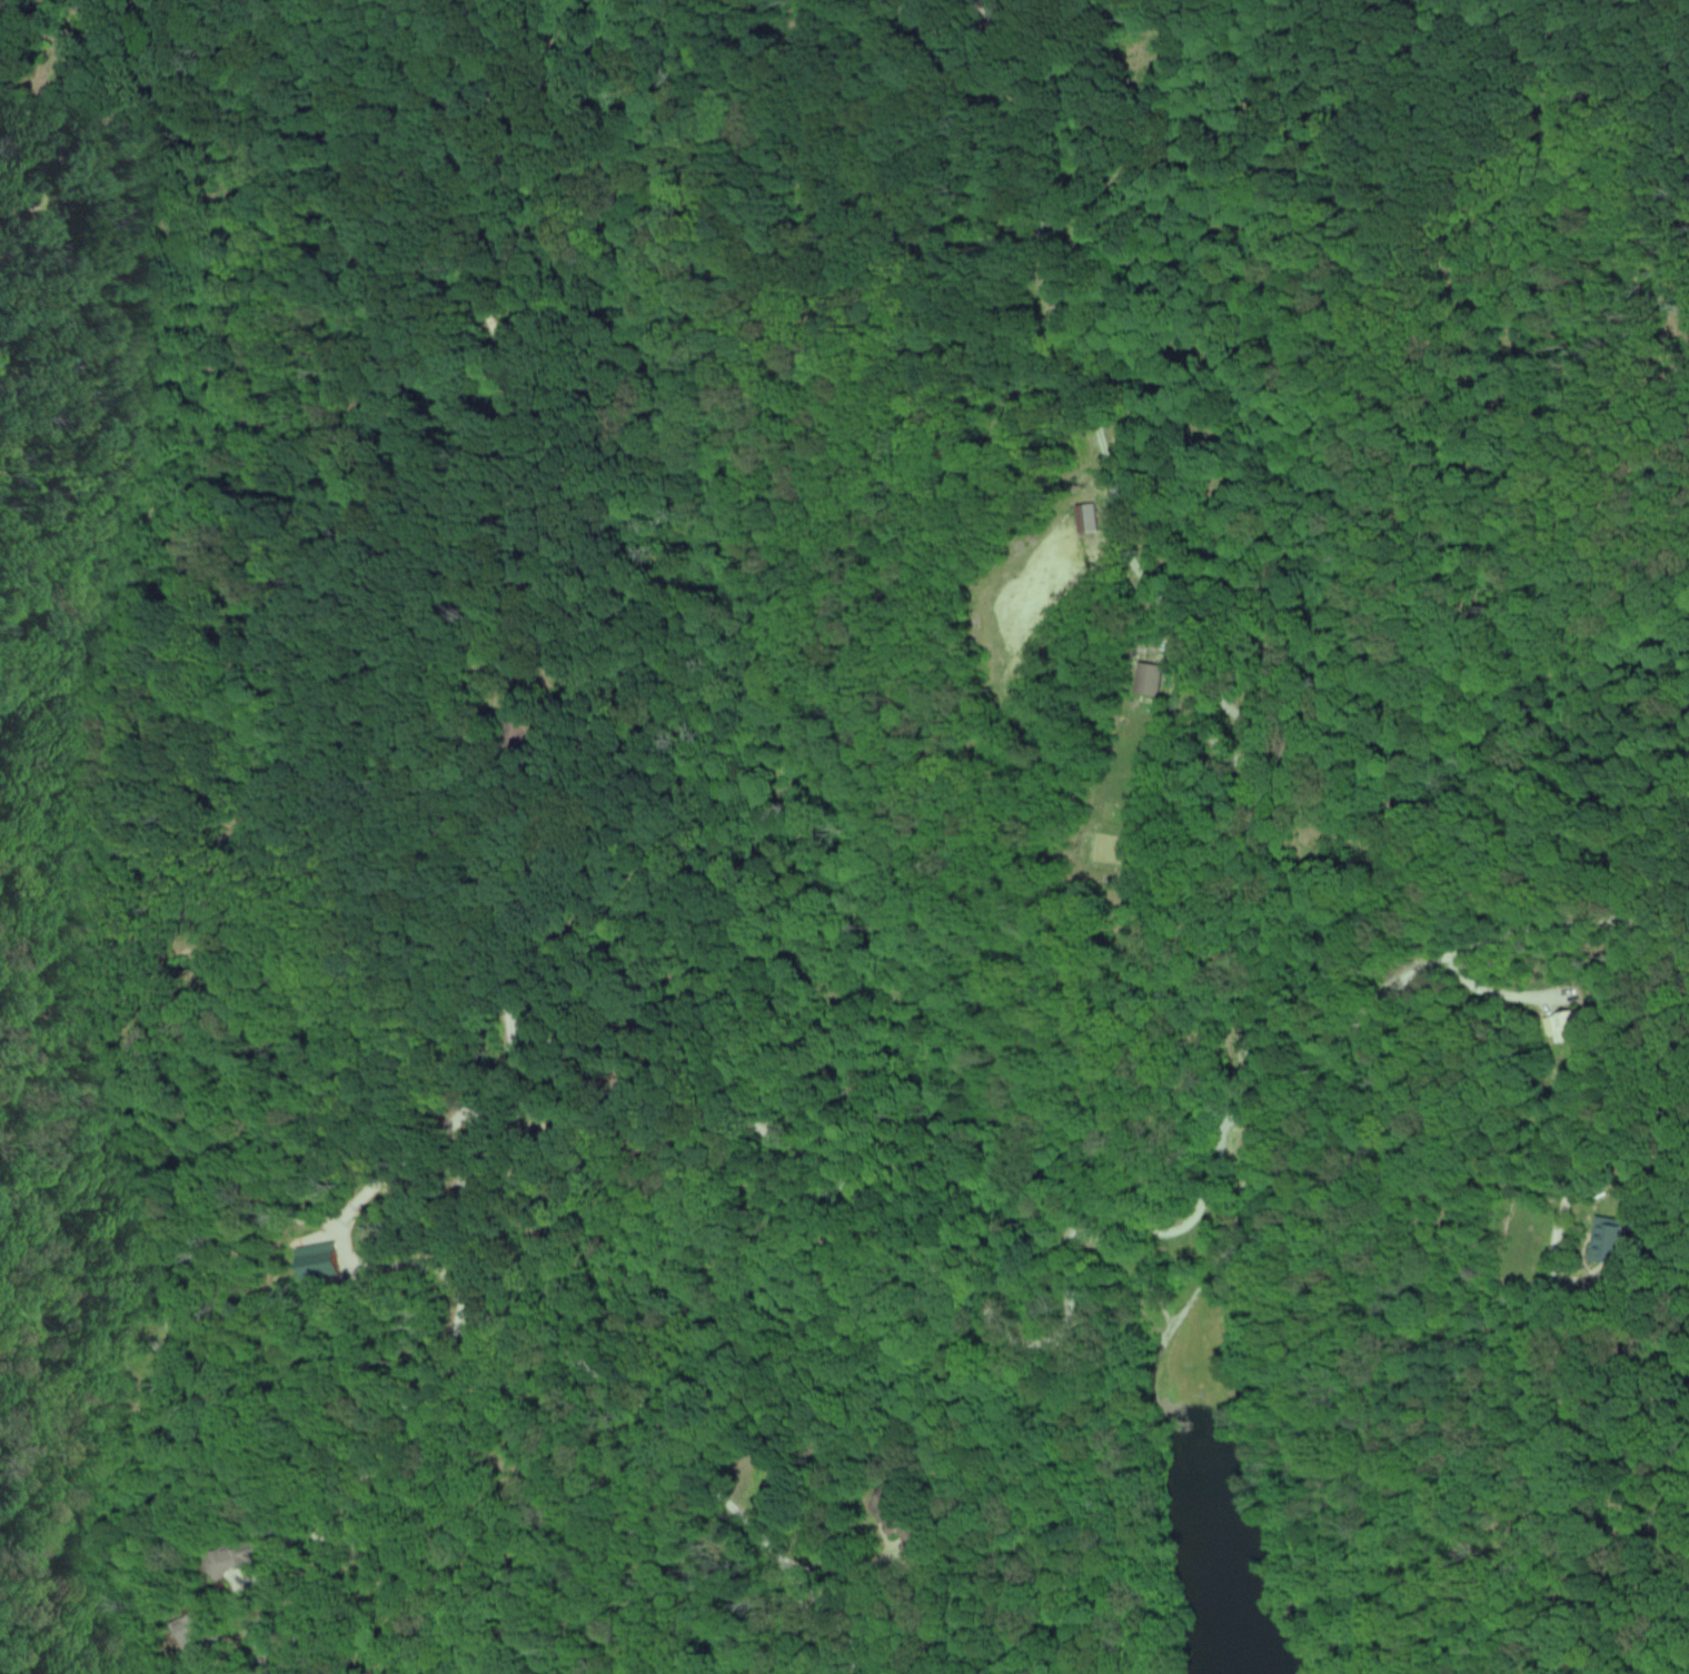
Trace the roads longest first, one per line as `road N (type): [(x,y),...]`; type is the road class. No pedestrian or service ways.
road 1 (residential): [(292,1673),(305,1612),(375,1454),(454,1343),(461,1188),(516,1052),(483,854),(456,815),(440,767),(397,737),(398,714),(426,666),(448,580),(499,542),(511,472),(518,396),(476,277),(474,0)]
road 2 (residential): [(510,1023),(688,1105),(756,1126),(825,1170),(1031,1349),(1067,1329),(1072,1231),(1105,1214),(1180,1232),(1204,1202),(1229,1112),(1318,1063),(1425,964),(1484,941),(1626,919),(1647,927),(1651,944),(1635,1019)]
road 3 (residential): [(458,1309),(654,1407),(787,1571)]
road 4 (track): [(1005,27),(1164,24),(1204,0)]

